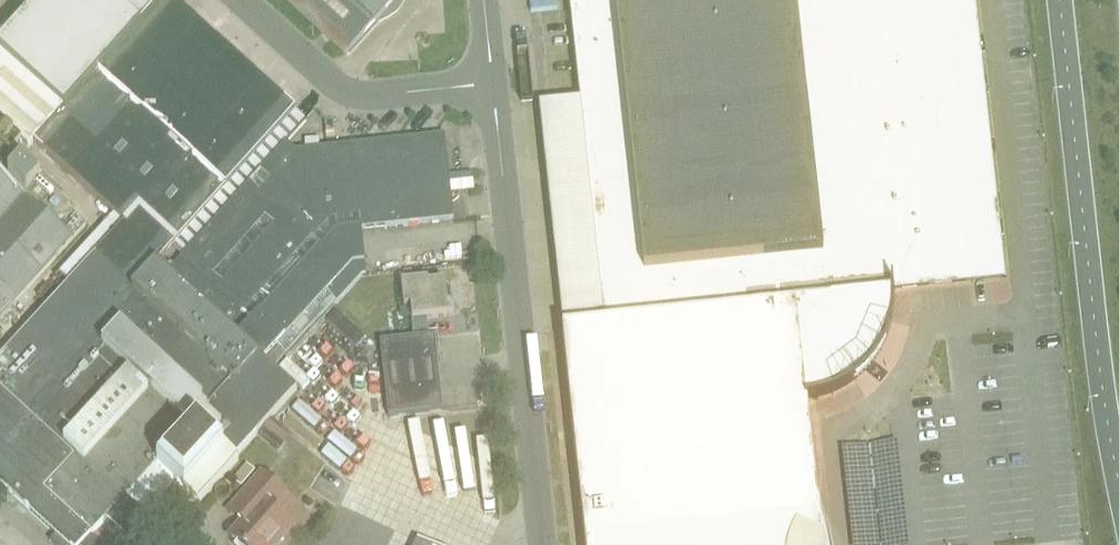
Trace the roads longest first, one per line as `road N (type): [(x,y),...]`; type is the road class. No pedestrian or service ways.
road 1 (primary): [(1060,0),(1118,488)]
road 2 (unclassified): [(543,544),(492,84)]
road 3 (unclassified): [(492,84),(348,94),(237,0)]

